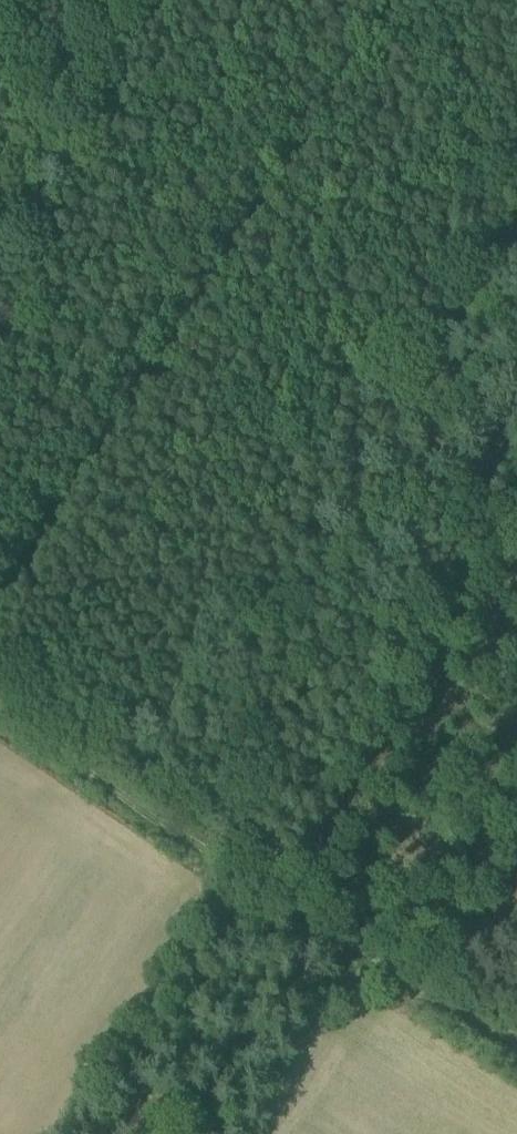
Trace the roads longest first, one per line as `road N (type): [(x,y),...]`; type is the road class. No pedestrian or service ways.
road 1 (track): [(0,710),(372,945),(516,1051)]

